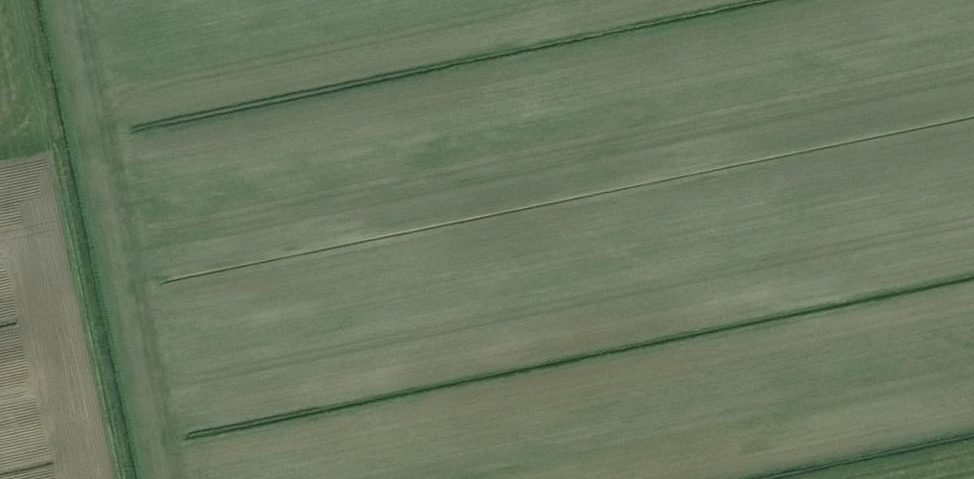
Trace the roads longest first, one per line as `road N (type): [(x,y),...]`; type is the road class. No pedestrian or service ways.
road 1 (track): [(10,0),(111,478)]

